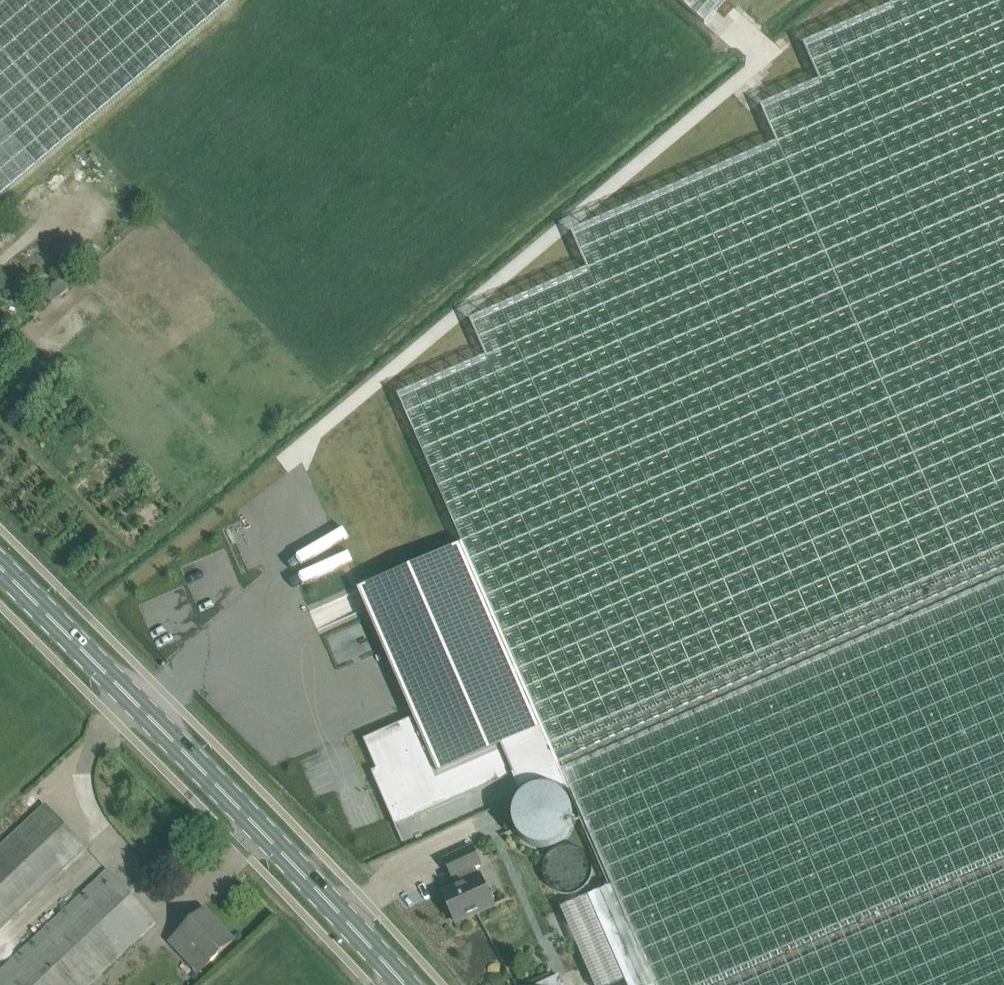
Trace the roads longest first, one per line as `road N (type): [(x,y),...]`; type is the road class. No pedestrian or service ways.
road 1 (primary): [(403,984),(0,567)]

